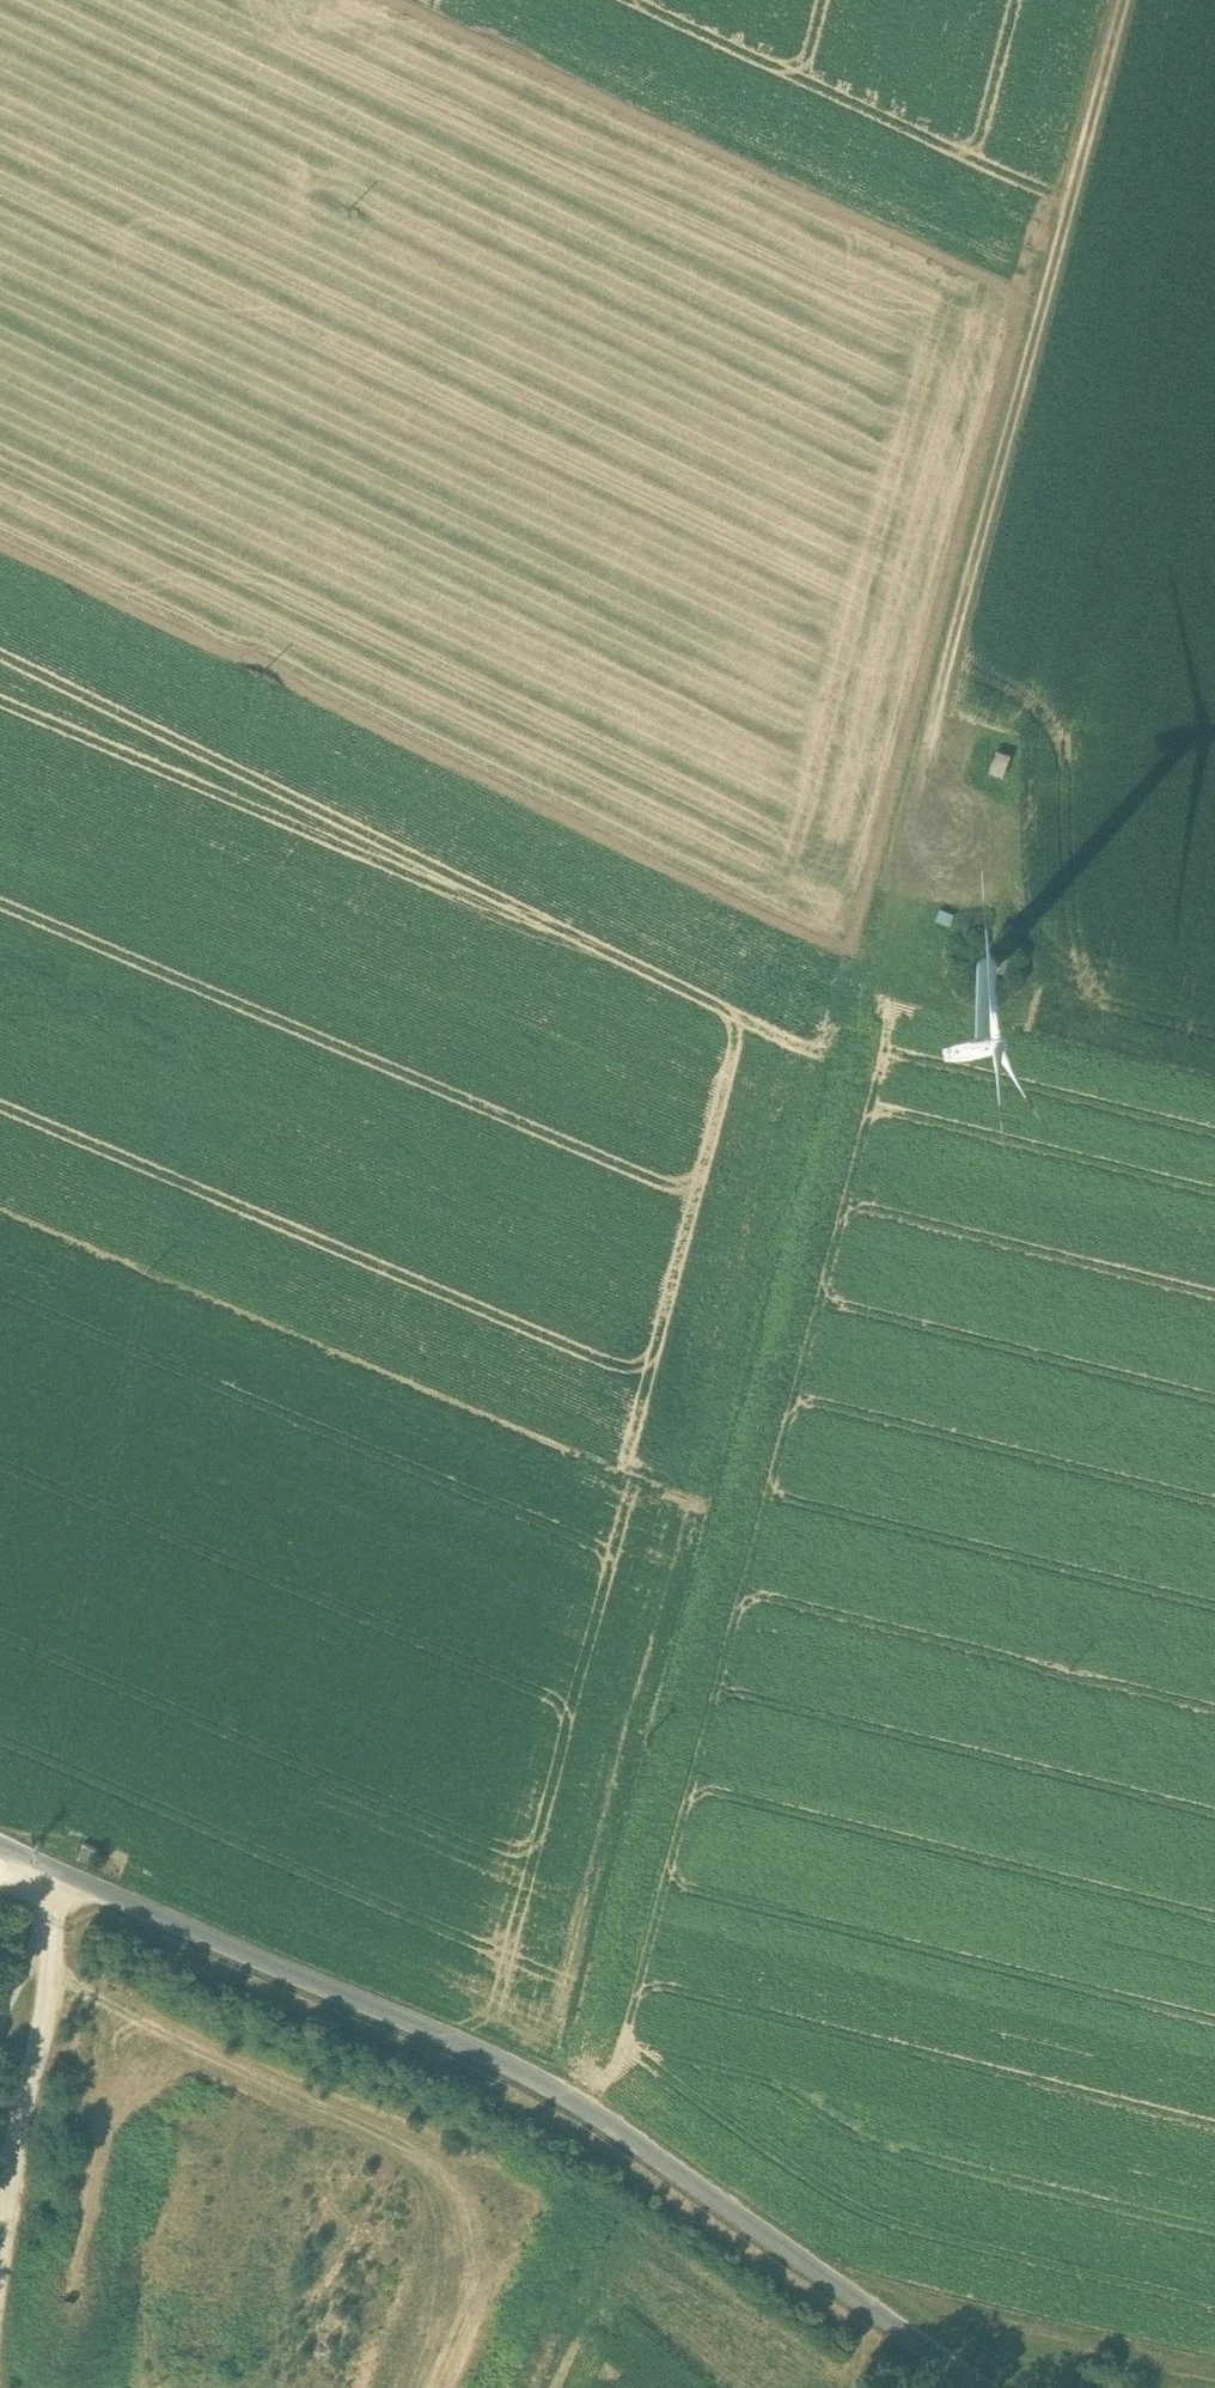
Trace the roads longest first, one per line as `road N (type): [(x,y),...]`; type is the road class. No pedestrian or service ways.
road 1 (residential): [(0,1838),(546,2074),(988,2387)]
road 2 (track): [(61,1865),(42,2024),(0,2228)]

